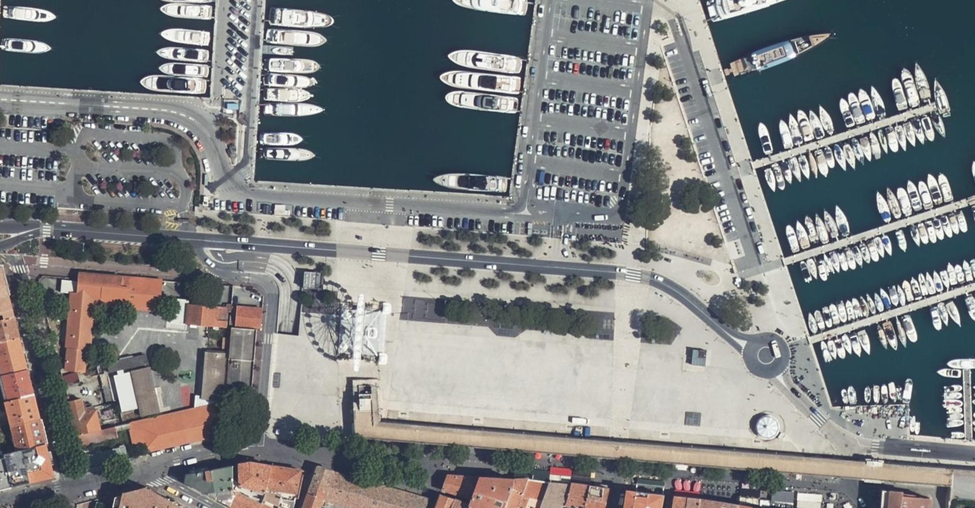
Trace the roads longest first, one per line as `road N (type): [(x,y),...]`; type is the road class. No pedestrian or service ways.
road 1 (unclassified): [(752,347),(659,283),(632,275),(197,239)]
road 2 (residential): [(235,276),(12,259)]
road 3 (unclassified): [(868,507),(854,488),(848,445),(774,370)]
road 4 (unclassified): [(197,239),(42,228)]

